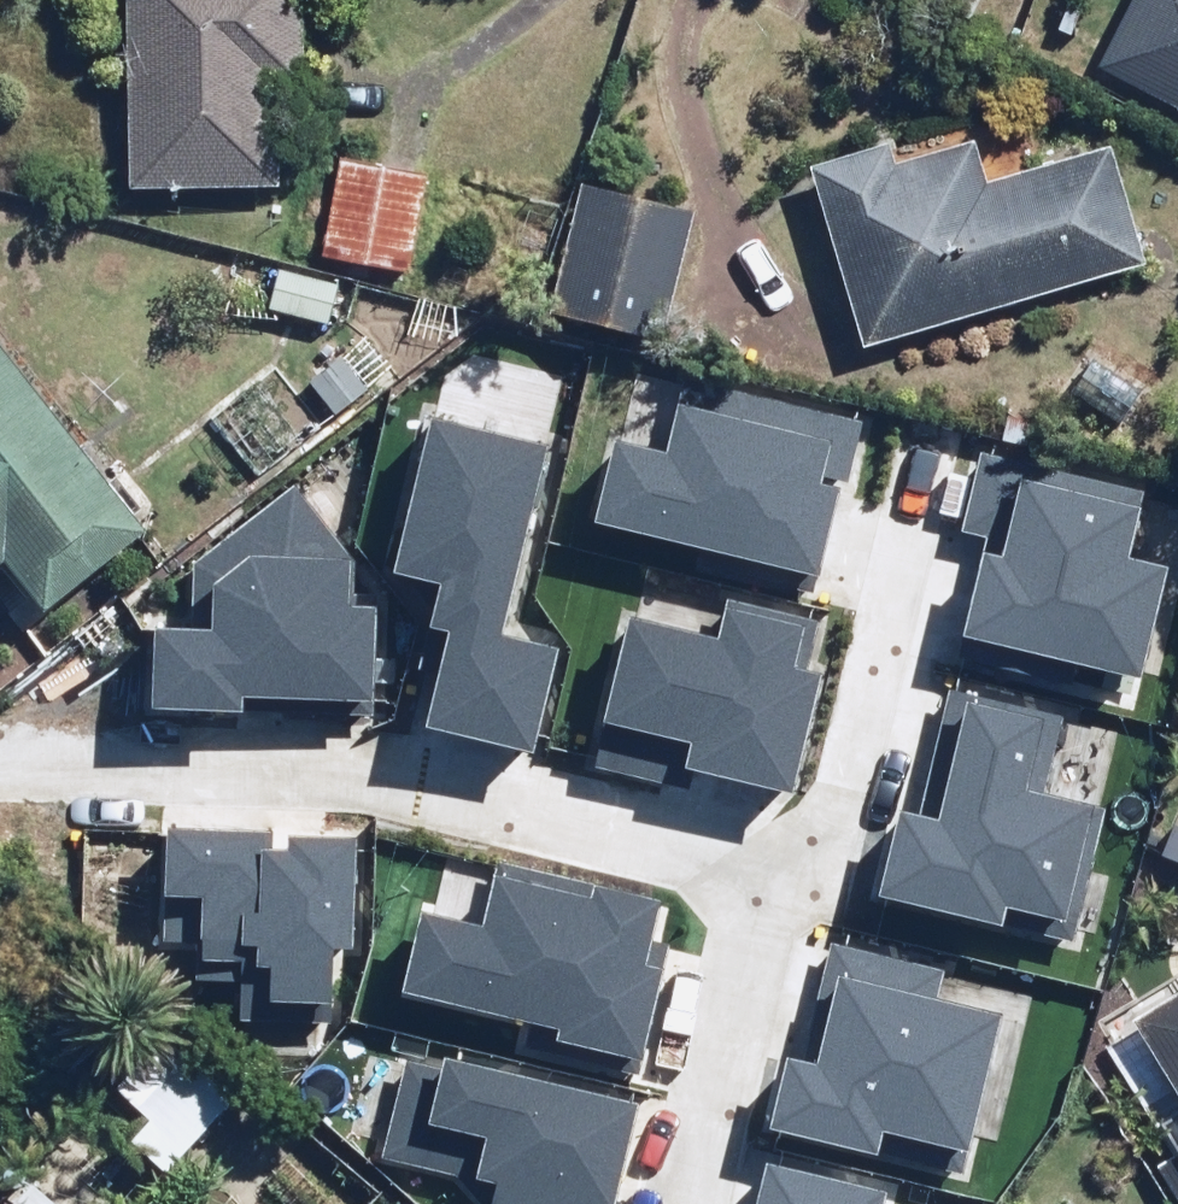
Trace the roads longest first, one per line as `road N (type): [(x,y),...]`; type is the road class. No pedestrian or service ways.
road 1 (residential): [(0,751),(445,793),(766,880)]
road 2 (residential): [(766,880),(866,480)]
road 3 (residential): [(668,1203),(766,880)]

